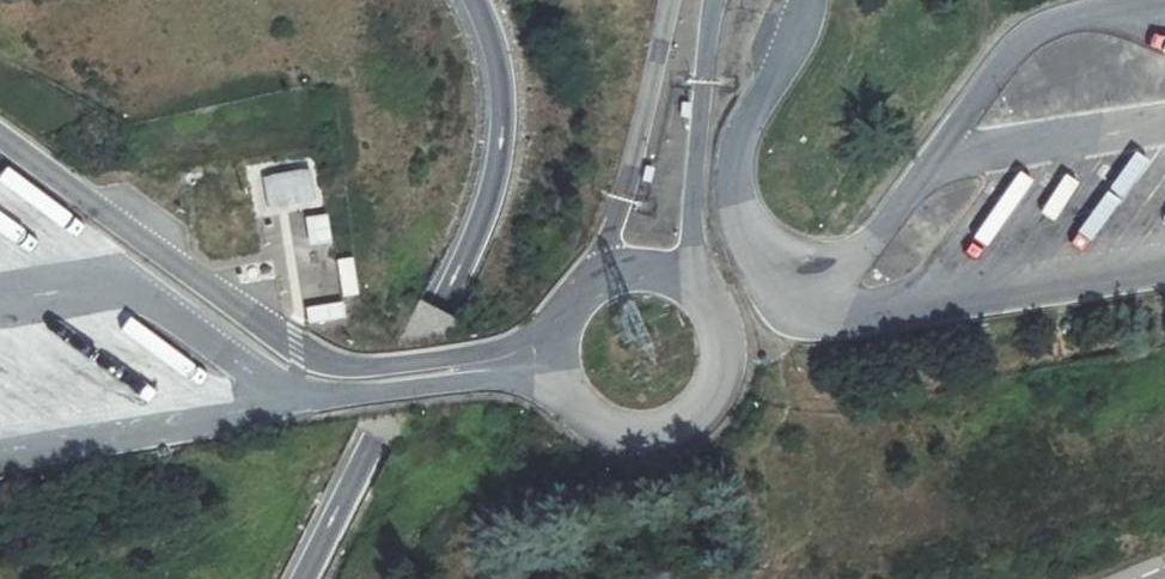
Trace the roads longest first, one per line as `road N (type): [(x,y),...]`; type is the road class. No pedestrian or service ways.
road 1 (motorway): [(476,0),(501,67),(504,123),(493,189),(442,308),(303,578)]

